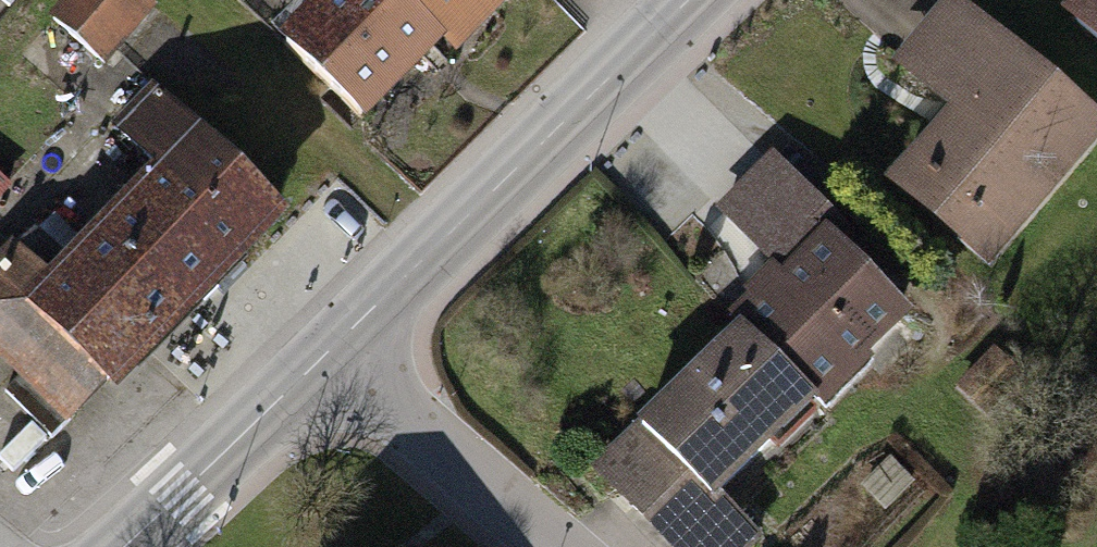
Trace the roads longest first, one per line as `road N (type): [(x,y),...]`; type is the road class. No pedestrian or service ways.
road 1 (tertiary): [(320,355),(683,0)]
road 2 (residential): [(320,355),(558,546)]
road 3 (tertiary): [(131,546),(320,355)]

